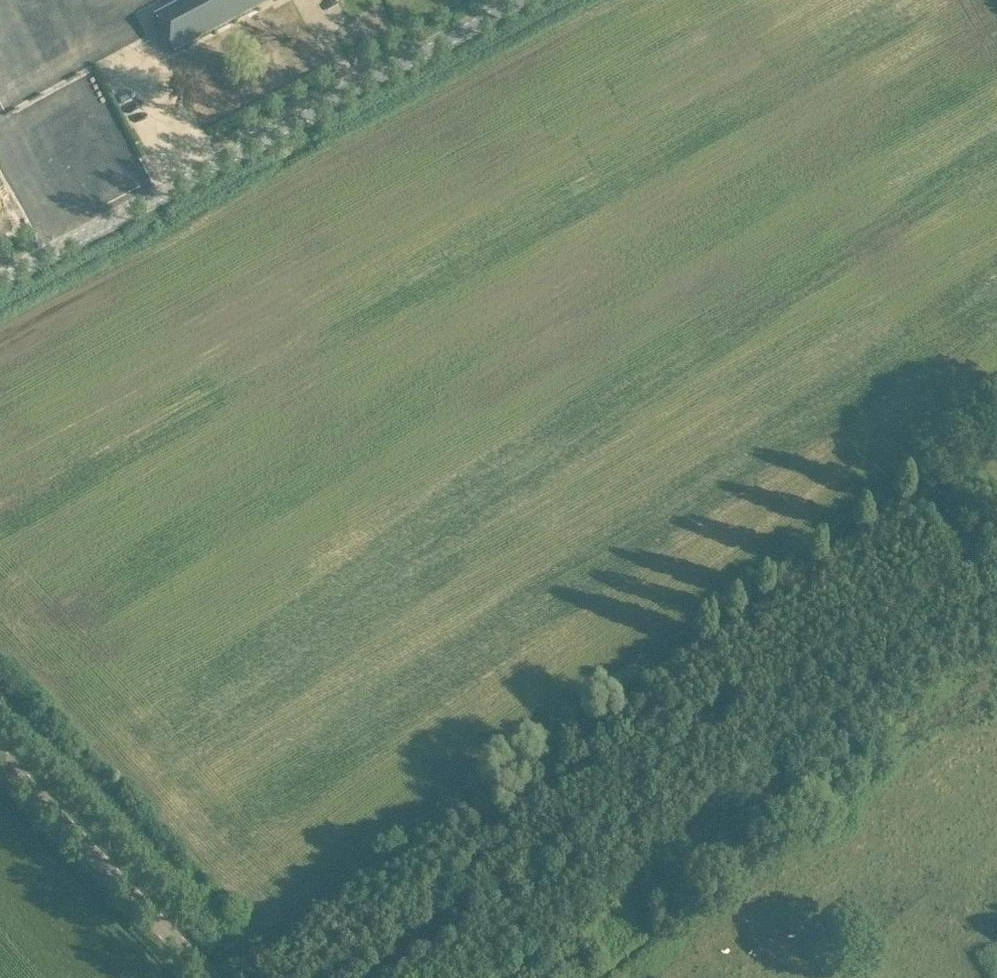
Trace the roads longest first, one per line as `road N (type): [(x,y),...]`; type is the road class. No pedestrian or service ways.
road 1 (tertiary): [(0,283),(523,0)]
road 2 (unclassified): [(209,977),(0,756)]

